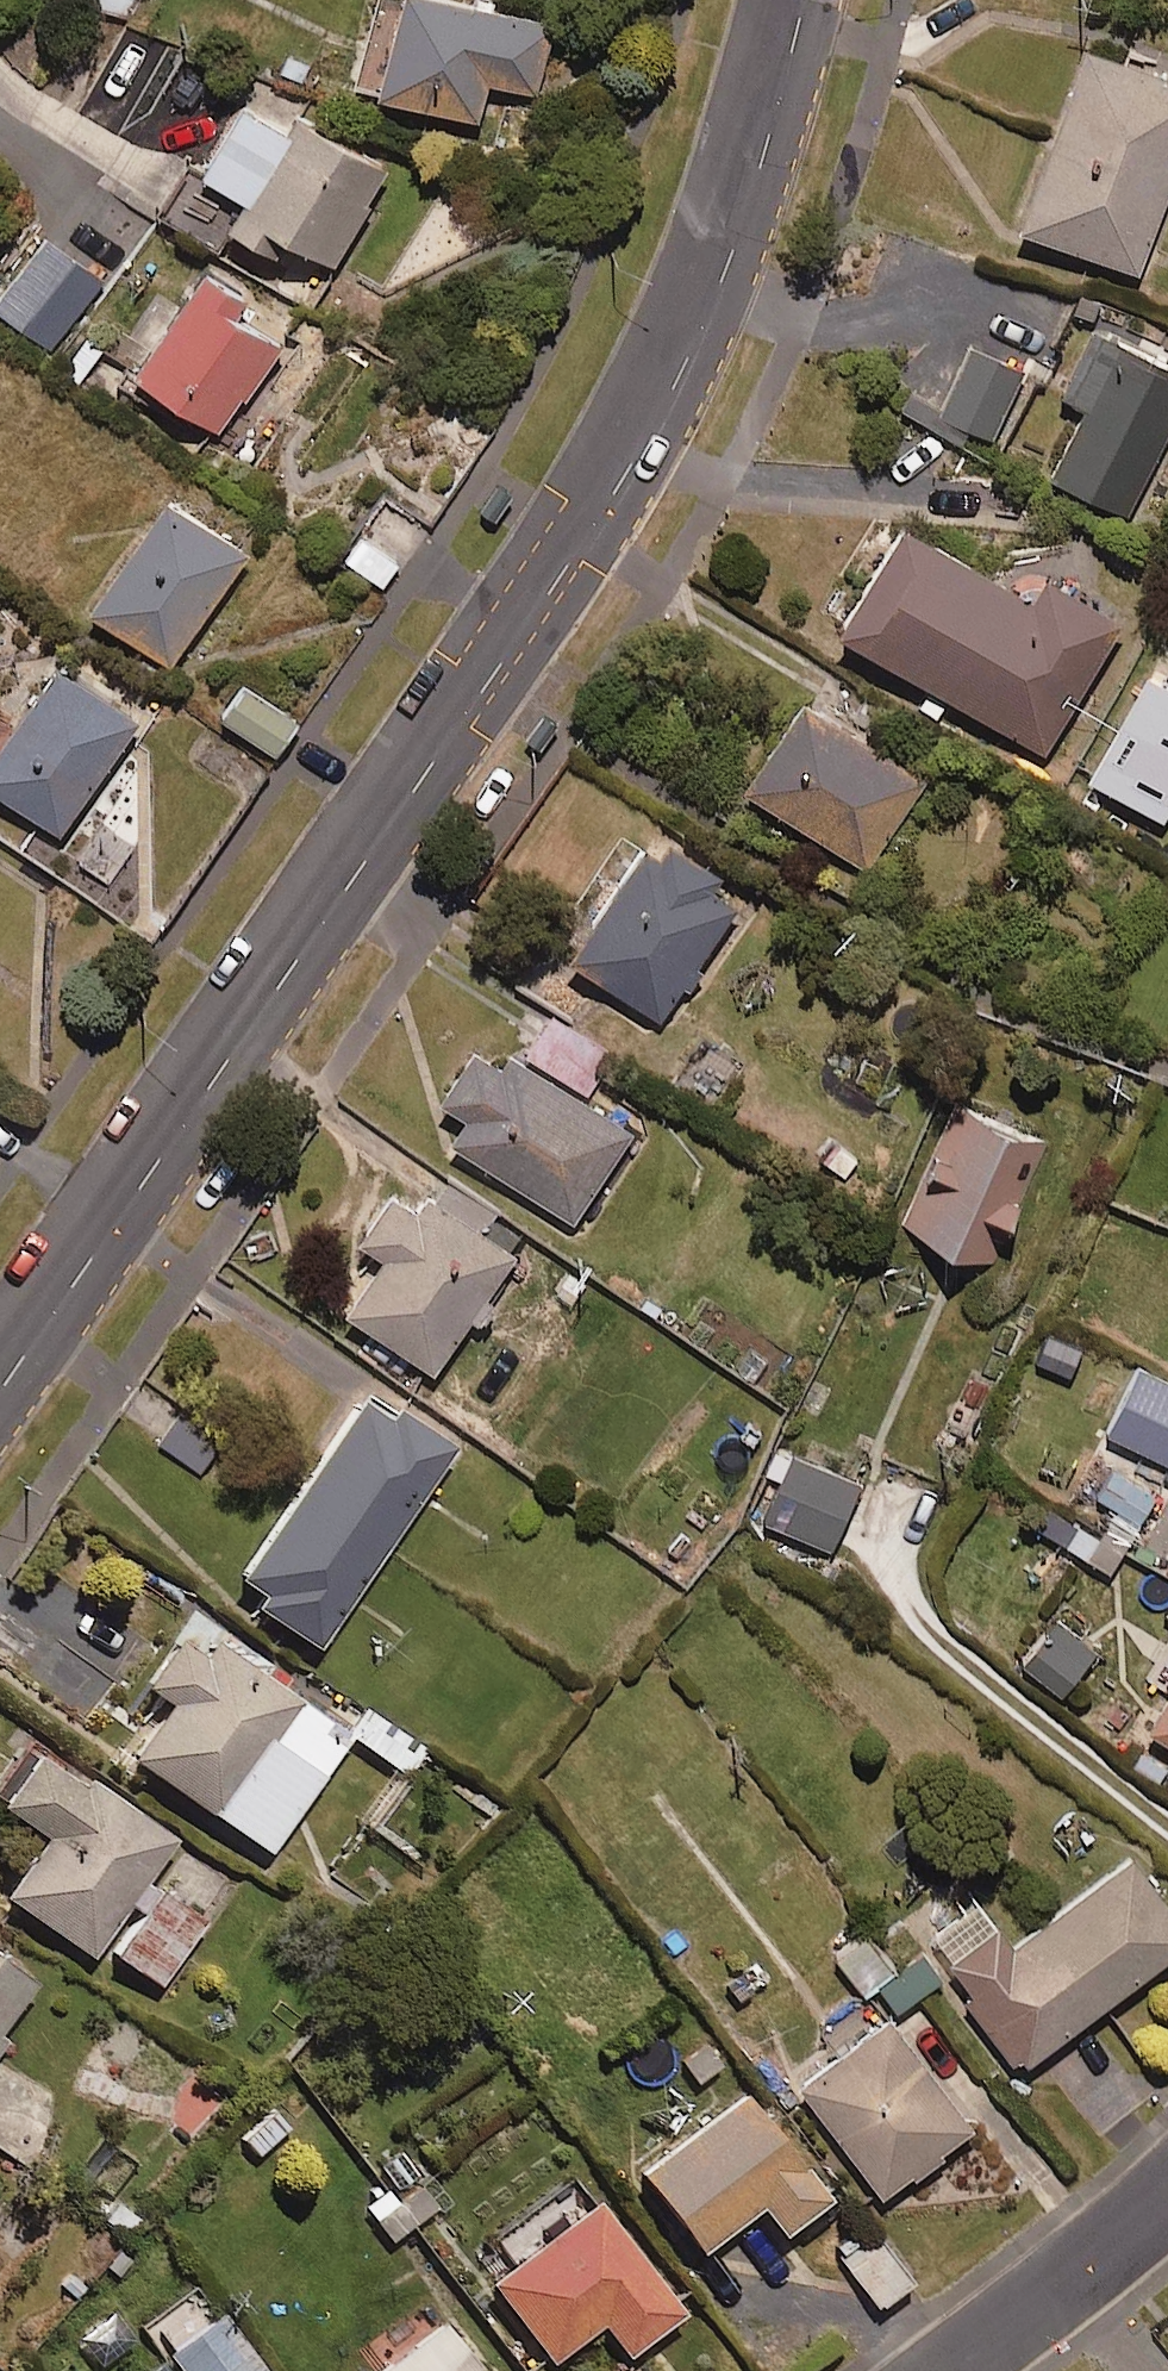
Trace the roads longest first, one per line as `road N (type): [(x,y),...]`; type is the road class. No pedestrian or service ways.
road 1 (secondary): [(0,1380),(618,488),(684,367),(726,264),(804,0)]
road 2 (residential): [(1167,2195),(948,2370)]

